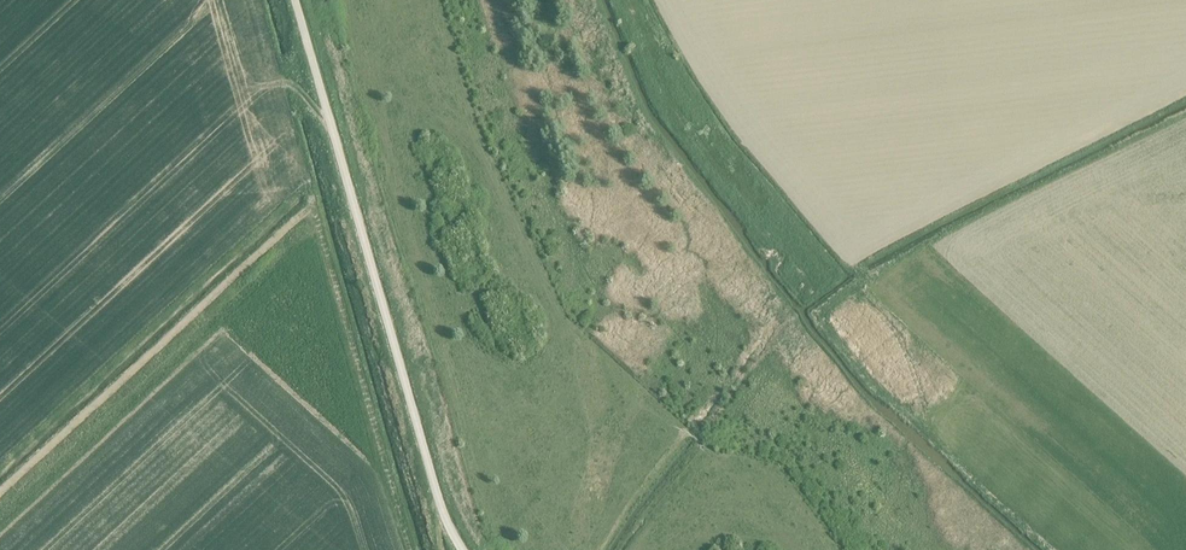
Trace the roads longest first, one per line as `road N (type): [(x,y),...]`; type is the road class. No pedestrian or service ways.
road 1 (unclassified): [(462,549),(445,515),(296,0)]

